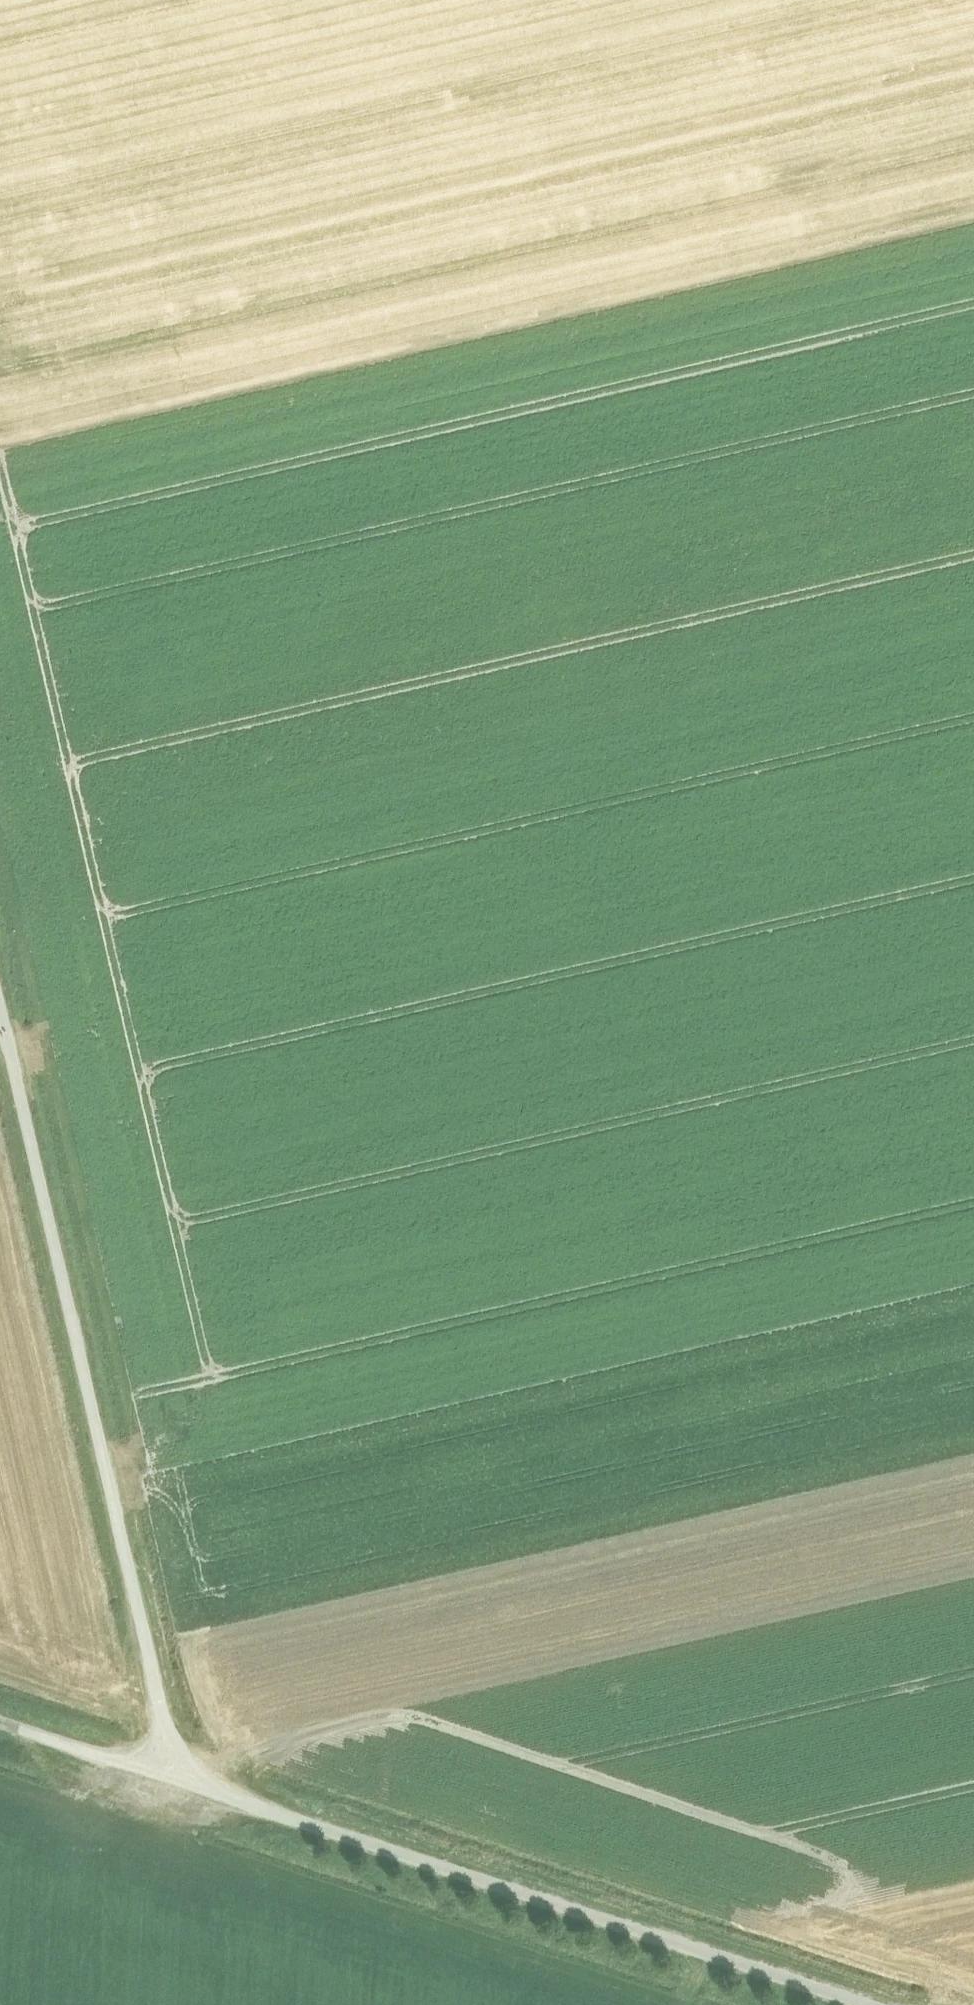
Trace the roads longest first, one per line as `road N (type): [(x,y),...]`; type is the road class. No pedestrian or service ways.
road 1 (unclassified): [(870,2004),(163,1775),(169,1755),(0,1017)]
road 2 (track): [(163,1775),(0,1721)]

